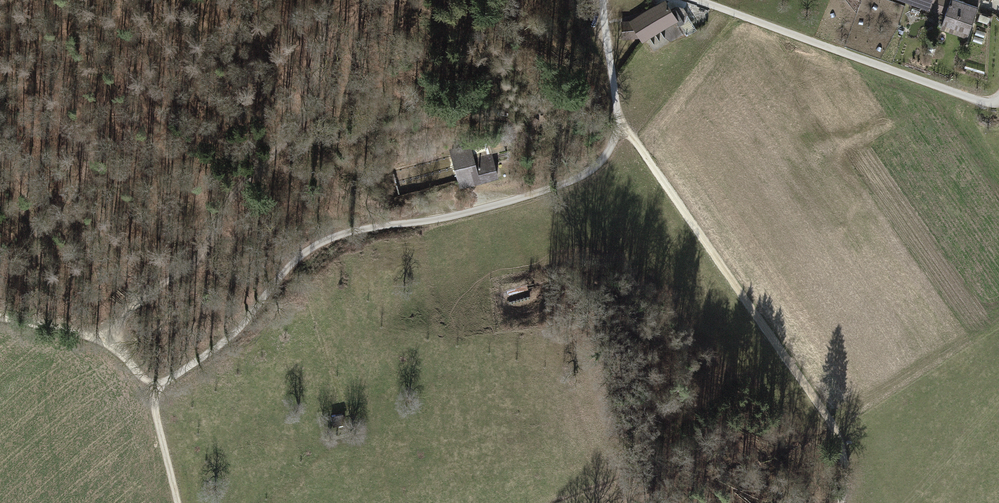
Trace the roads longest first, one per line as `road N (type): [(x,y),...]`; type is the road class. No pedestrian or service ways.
road 1 (track): [(149,387),(239,330),(296,254),(357,230),(437,220),(557,186),(606,153),(619,116)]
road 2 (track): [(619,116),(831,426),(846,468),(846,502)]
road 3 (track): [(113,341),(122,313),(190,263),(251,174),(298,123),(327,37),(328,0)]
road 4 (track): [(998,100),(990,107),(694,0)]
road 5 (track): [(0,319),(113,341),(149,387)]
road 6 (track): [(180,502),(149,387)]

